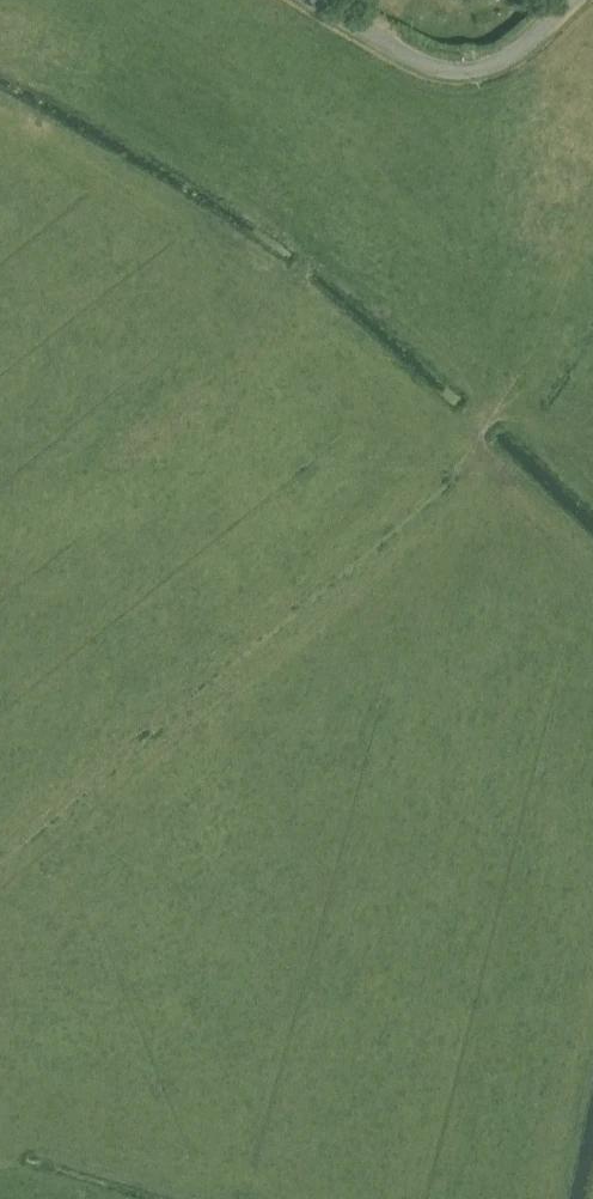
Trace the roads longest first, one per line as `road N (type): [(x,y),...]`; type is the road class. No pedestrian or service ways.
road 1 (unclassified): [(571,0),(507,59),(476,71),(438,71),(412,60),(311,0)]

